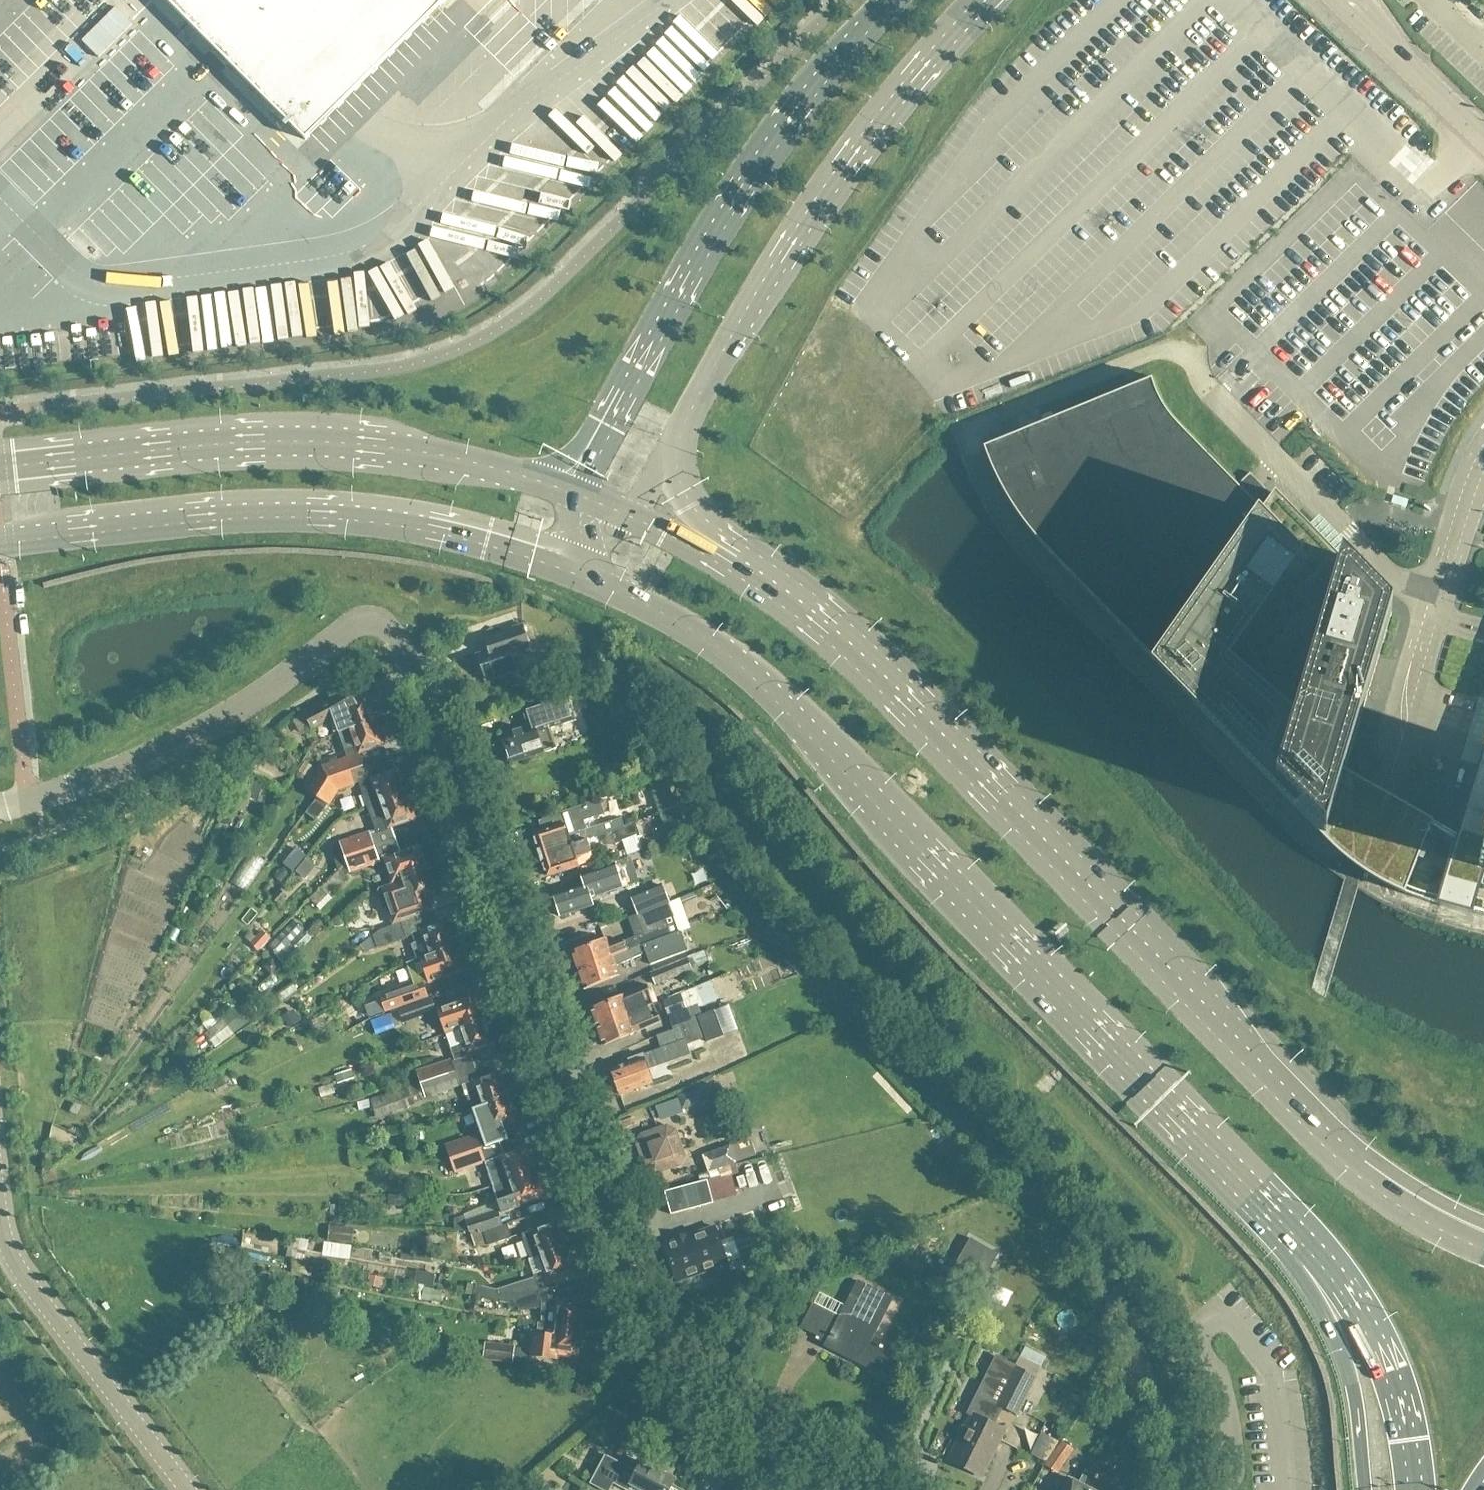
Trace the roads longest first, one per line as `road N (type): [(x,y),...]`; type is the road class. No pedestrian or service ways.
road 1 (residential): [(862,1489),(734,1421),(658,1357),(409,652),(377,622)]
road 2 (primary): [(569,567),(698,635),(822,736),(1256,1203)]
road 3 (primary): [(1321,1139),(927,723),(825,625),(729,561)]
road 4 (primary): [(891,0),(795,111),(563,488)]
road 5 (primary): [(0,542),(305,513),(414,524),(569,567)]
road 6 (primary): [(563,488),(405,451),(312,442),(0,466)]
road 7 (primary): [(676,441),(856,135),(978,0)]
road 8 (unclassified): [(0,806),(188,736),(351,626),(377,622)]
road 9 (unclassified): [(1288,1489),(1272,1368),(1221,1312),(1205,1320),(1200,1335),(1220,1401),(1230,1489)]
road 10 (primary): [(1256,1203),(1340,1283),(1378,1340),(1409,1439),(1416,1489)]
road 11 (unclassified): [(189,1489),(14,1262),(0,1214)]
road 12 (motorway): [(1256,1203),(1333,1319),(1359,1419),(1365,1489)]
road 13 (primary): [(1483,1248),(1384,1193),(1321,1139)]
road 14 (unclassified): [(1477,133),(1339,0)]
road 15 (motorway): [(1483,1221),(1321,1139)]
road 16 (primary): [(729,561),(687,498),(676,441)]

